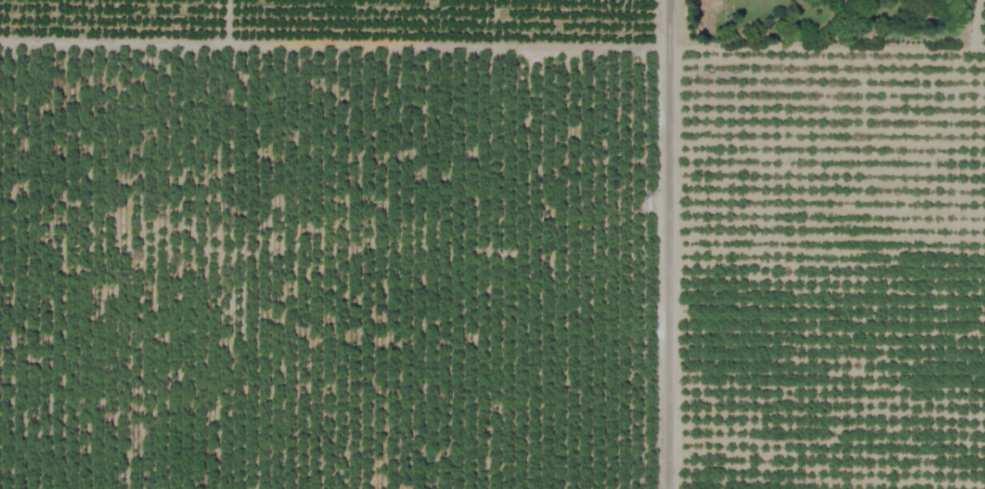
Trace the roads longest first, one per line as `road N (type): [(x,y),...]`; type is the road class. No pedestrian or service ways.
road 1 (residential): [(670,0),(673,488)]

